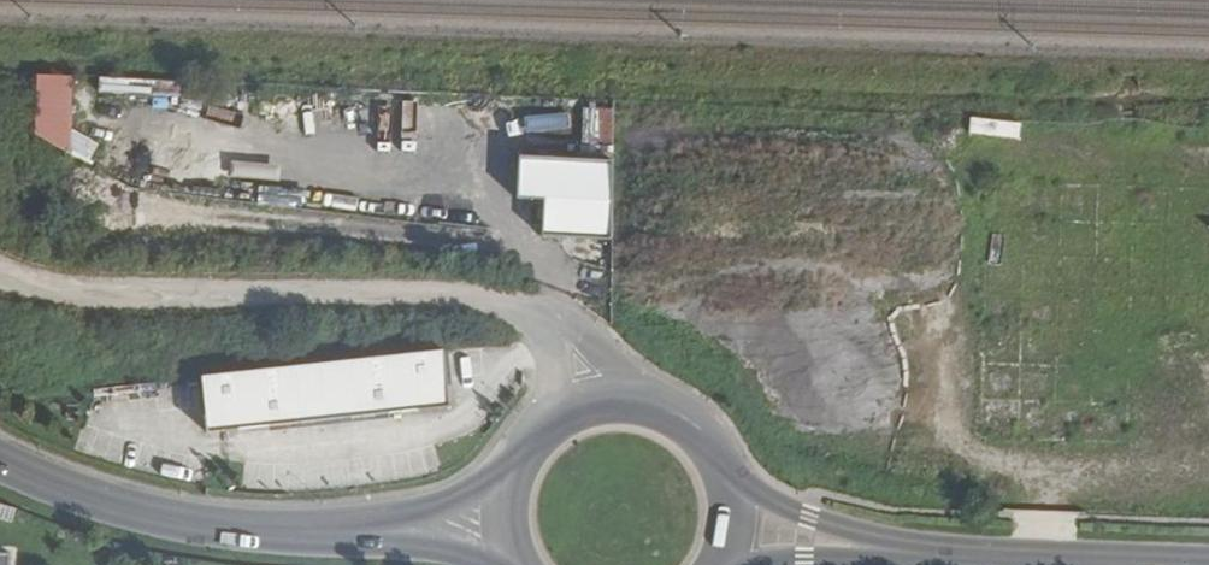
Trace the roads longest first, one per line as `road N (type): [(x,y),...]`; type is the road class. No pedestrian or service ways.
road 1 (primary): [(0,472),(173,528),(370,540),(499,522)]
road 2 (unclassified): [(0,279),(28,296),(85,304),(480,305)]
road 3 (primary): [(968,564),(730,538)]
road 4 (primary): [(730,538),(730,500),(717,465),(695,435),(663,414),(627,404),(589,406)]
road 5 (primary): [(589,406),(553,422),(523,448),(505,483),(499,522)]
road 6 (unclassified): [(589,406),(535,325),(480,305)]

